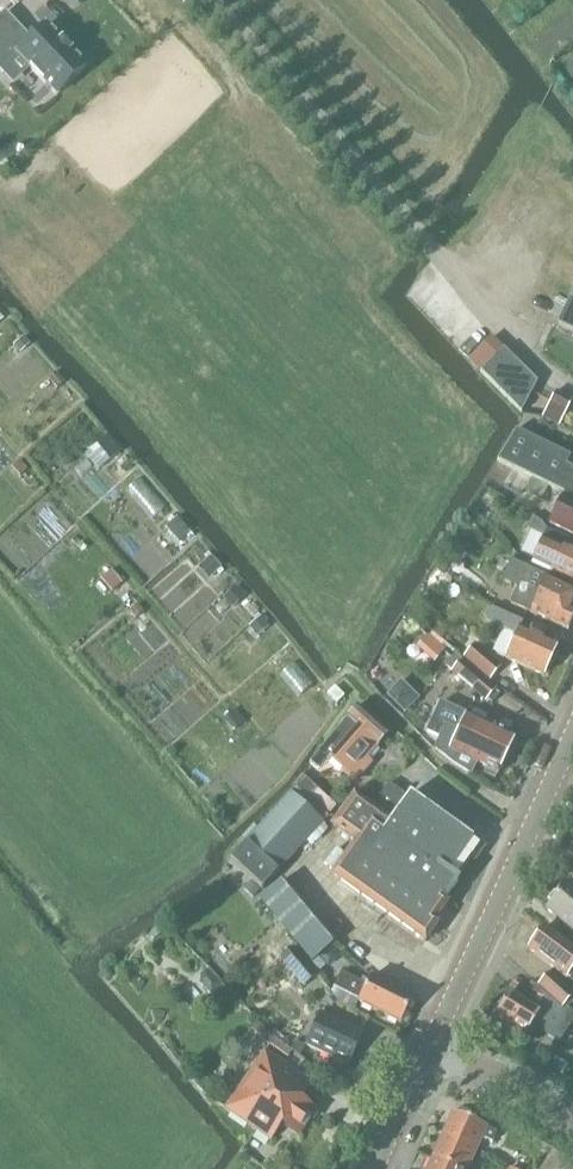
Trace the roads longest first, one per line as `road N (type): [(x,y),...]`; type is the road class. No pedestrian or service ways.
road 1 (unclassified): [(572,389),(540,372),(210,0)]
road 2 (tertiary): [(441,1050),(572,747)]
road 3 (unclassified): [(572,1109),(545,1086),(441,1050)]
road 4 (tertiary): [(386,1168),(441,1050)]

